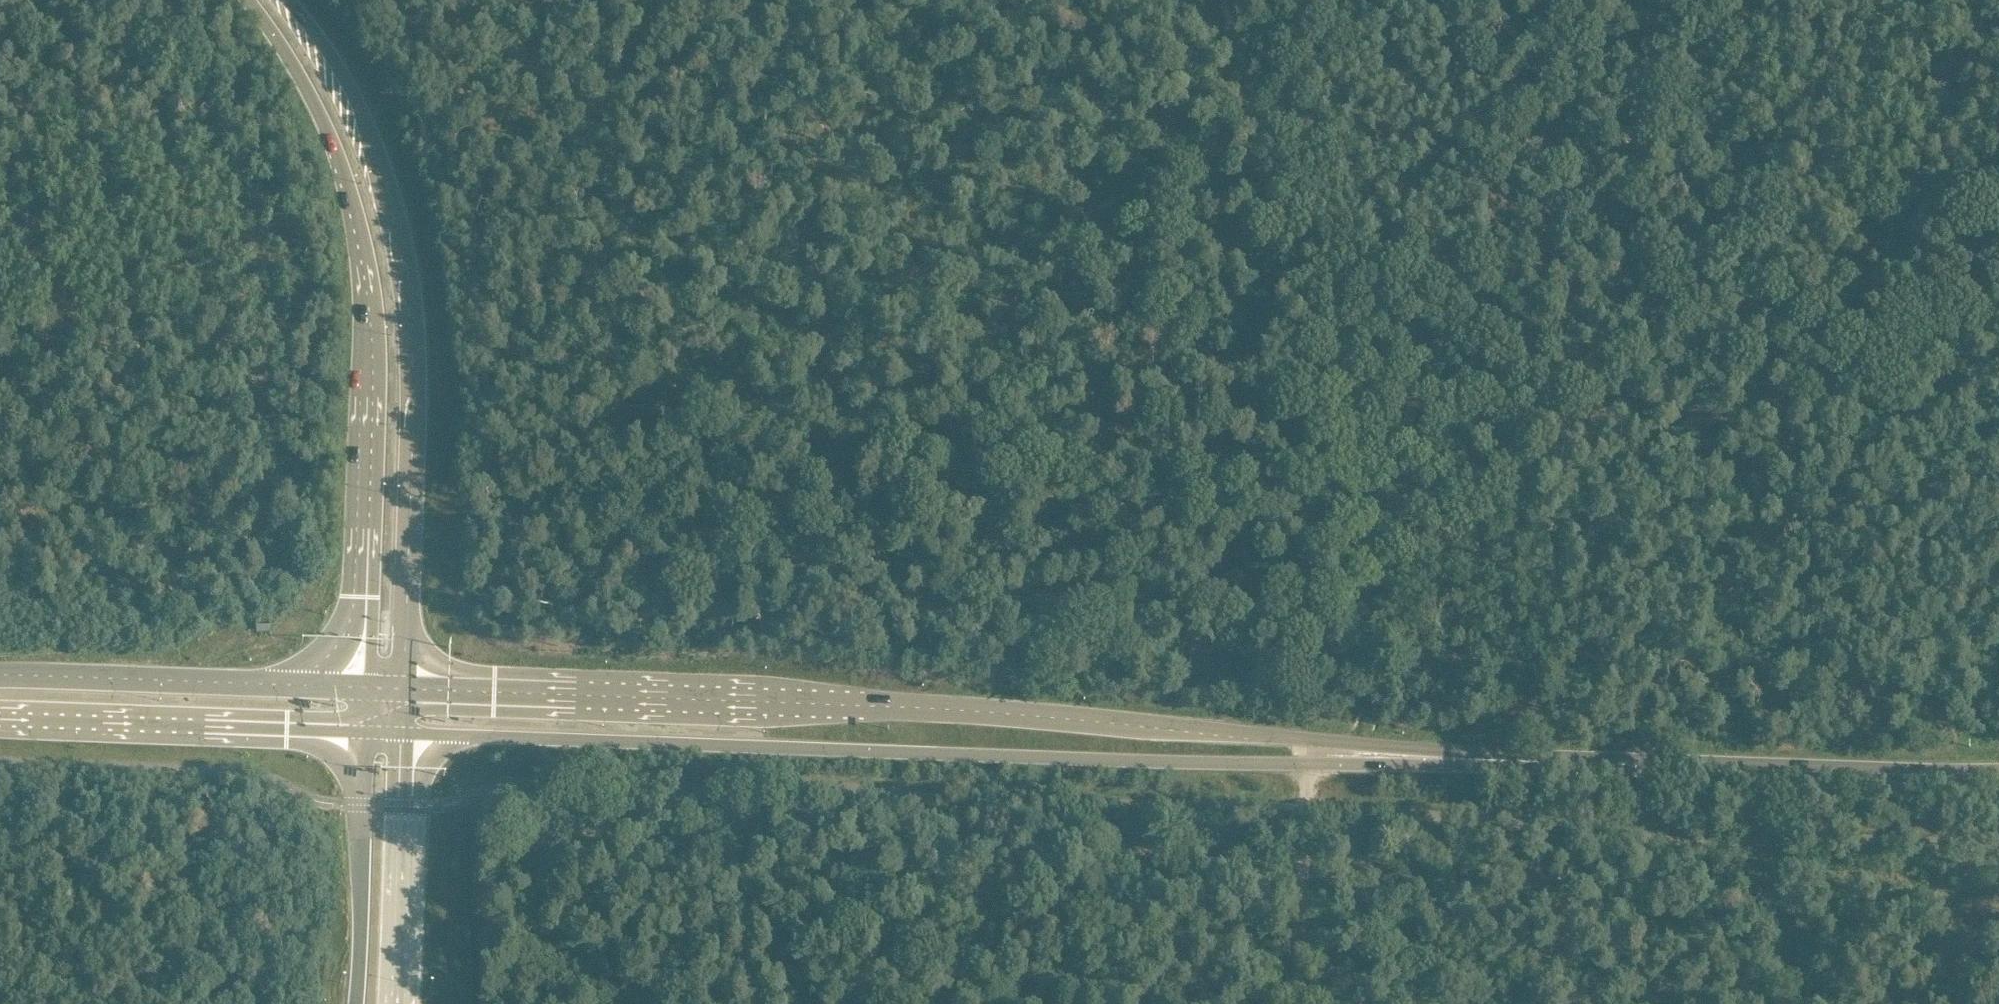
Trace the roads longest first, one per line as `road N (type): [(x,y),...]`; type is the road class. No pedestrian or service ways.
road 1 (tertiary): [(1312,752),(1292,739),(1000,713),(406,692)]
road 2 (tertiary): [(407,734),(1159,761),(1292,763),(1312,752)]
road 3 (tertiary): [(406,692),(408,300),(374,152),(350,89),(284,0)]
road 4 (tertiary): [(245,0),(277,41),(339,162),(368,303),(363,691)]
road 5 (tertiary): [(1998,779),(1312,752)]
road 6 (secondary): [(363,691),(0,678)]
road 7 (secondary): [(0,722),(362,732)]
road 8 (motorway): [(362,732),(355,1003)]
road 9 (motorway): [(396,1003),(407,734)]
road 10 (track): [(1304,808),(1311,1003)]

